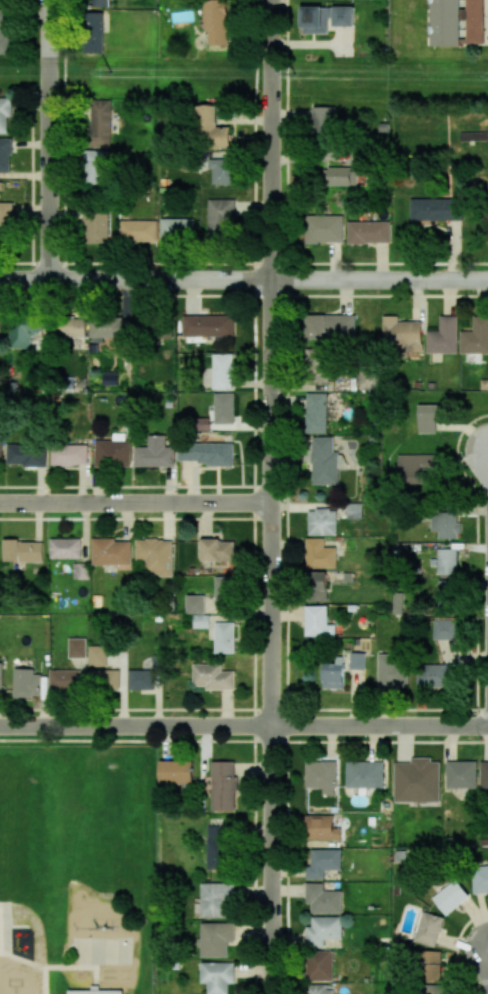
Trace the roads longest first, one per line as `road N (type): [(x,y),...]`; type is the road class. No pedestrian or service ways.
road 1 (residential): [(273,993),(272,0)]
road 2 (residential): [(0,722),(487,725)]
road 3 (residential): [(0,278),(487,280)]
road 4 (residential): [(50,278),(50,0)]
road 5 (residential): [(0,499),(272,501)]

